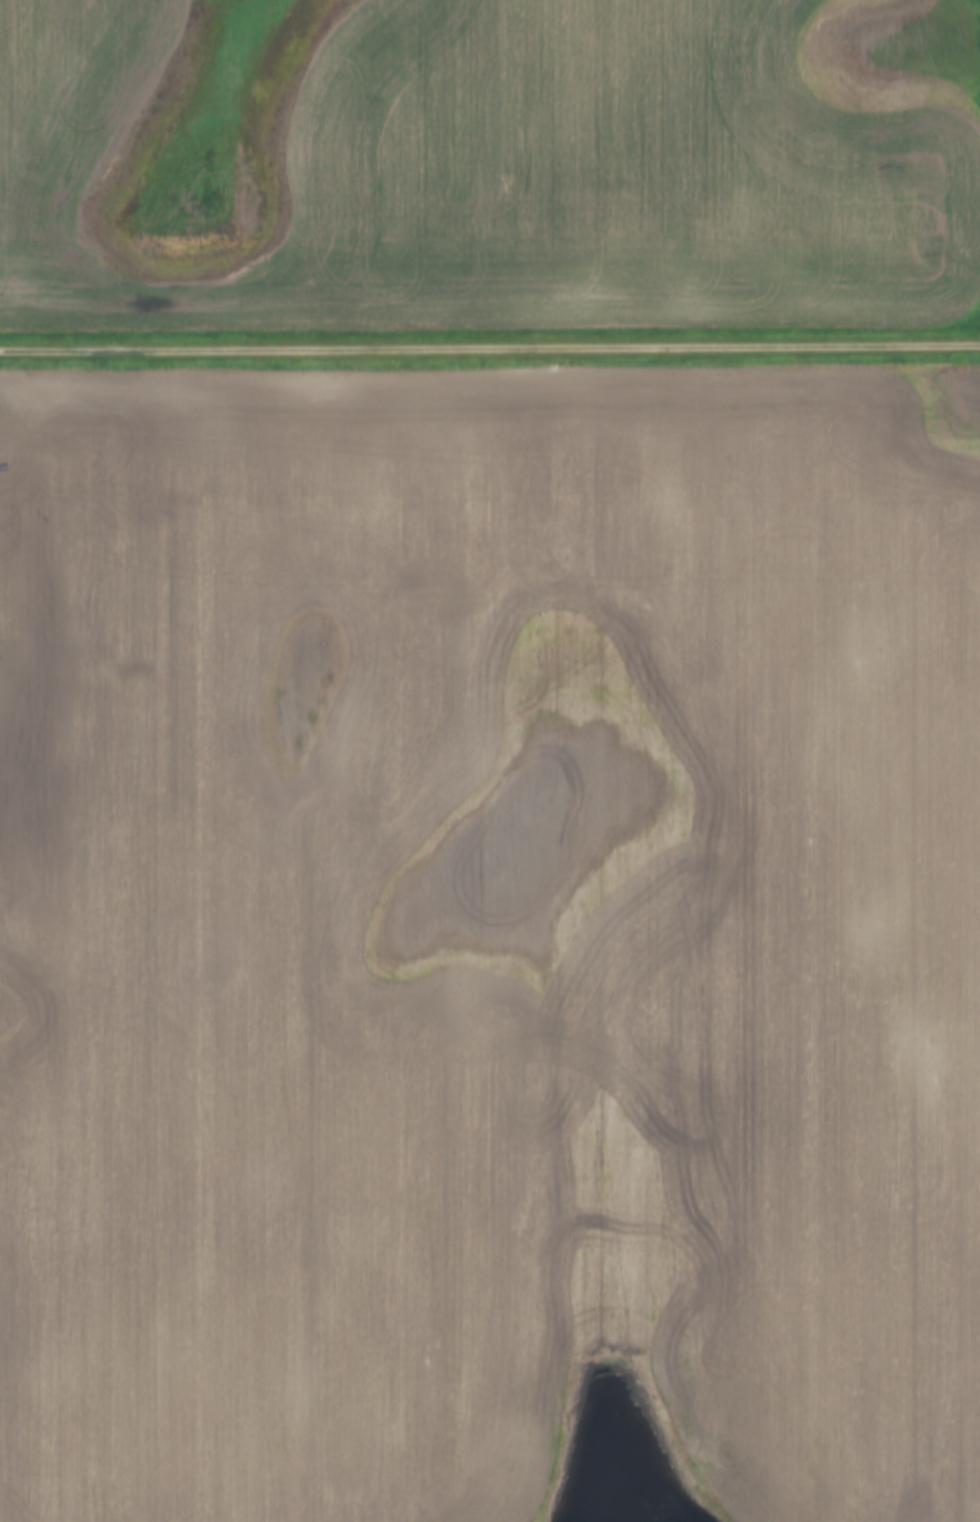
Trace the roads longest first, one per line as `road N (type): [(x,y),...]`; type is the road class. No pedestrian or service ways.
road 1 (track): [(0,355),(979,348)]

